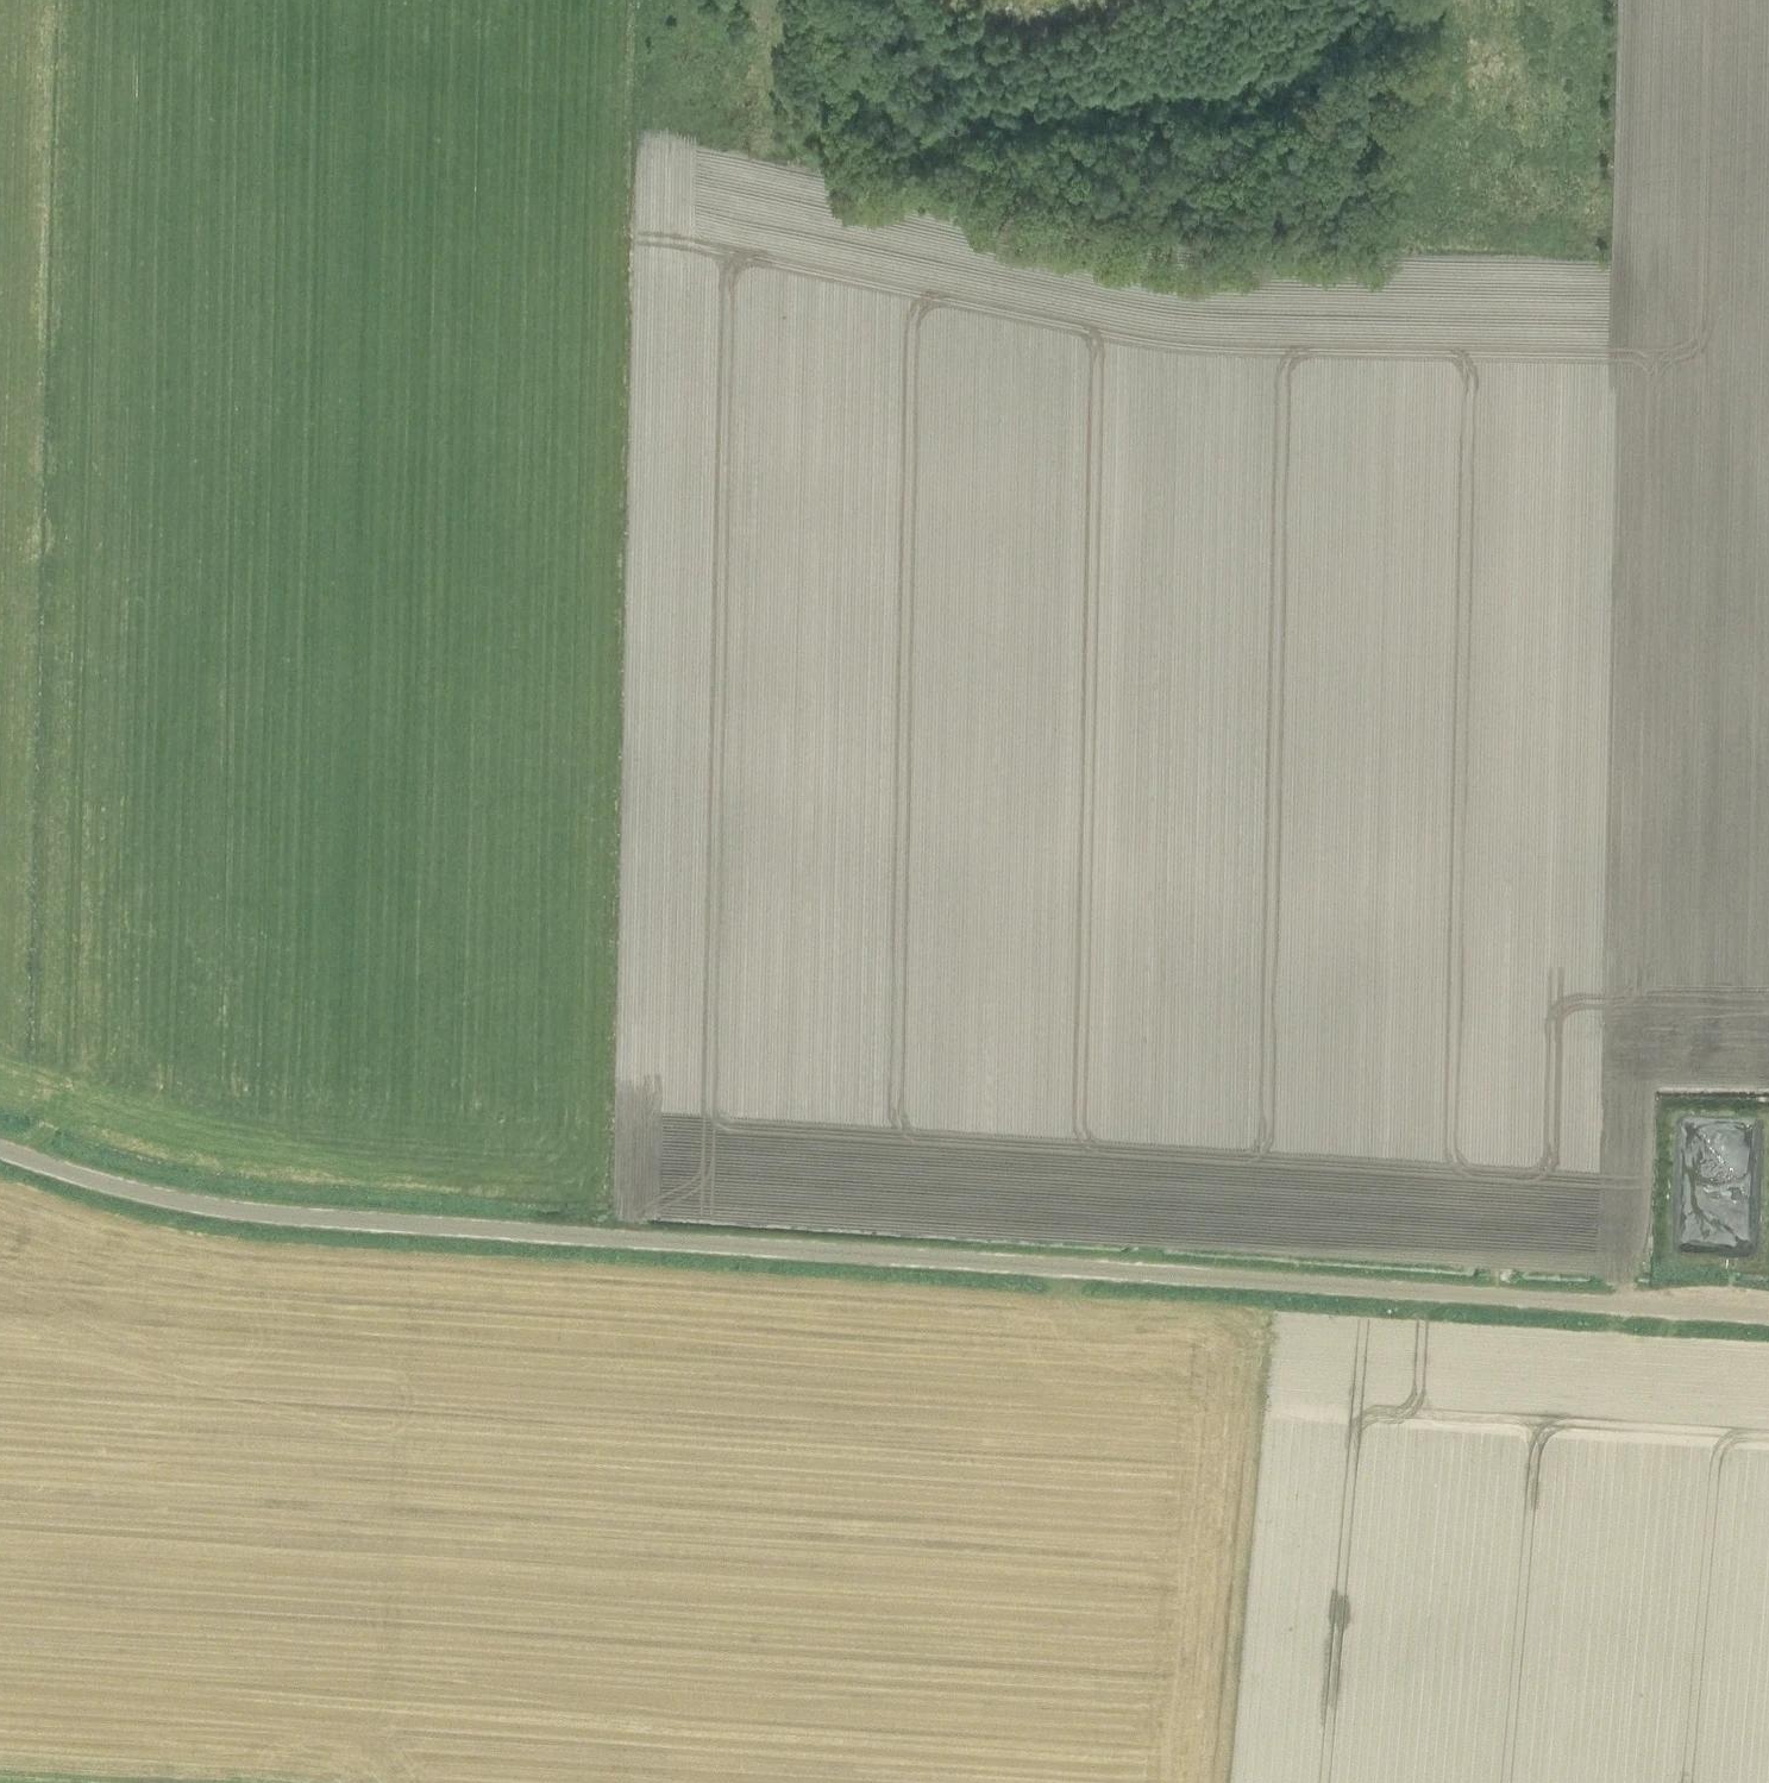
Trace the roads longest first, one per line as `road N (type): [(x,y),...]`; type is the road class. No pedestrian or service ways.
road 1 (unclassified): [(1768,1315),(223,1211),(106,1187),(0,1151)]

